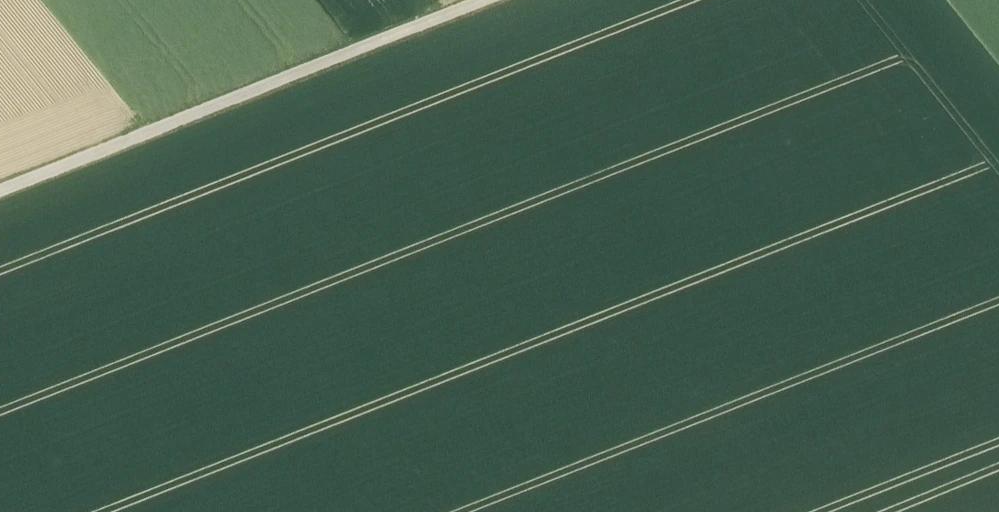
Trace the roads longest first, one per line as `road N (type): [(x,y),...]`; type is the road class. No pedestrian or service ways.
road 1 (track): [(516,0),(0,197)]

